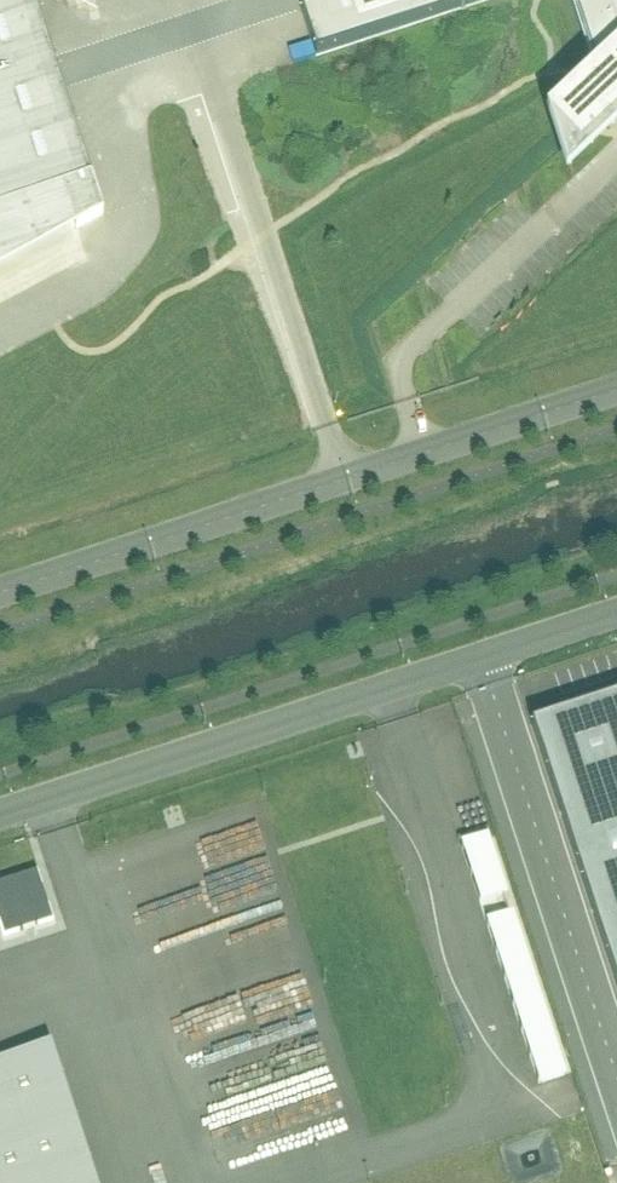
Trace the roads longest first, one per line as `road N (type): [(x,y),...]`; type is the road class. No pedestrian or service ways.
road 1 (unclassified): [(0,818),(616,616)]
road 2 (unclassified): [(616,393),(0,595)]

